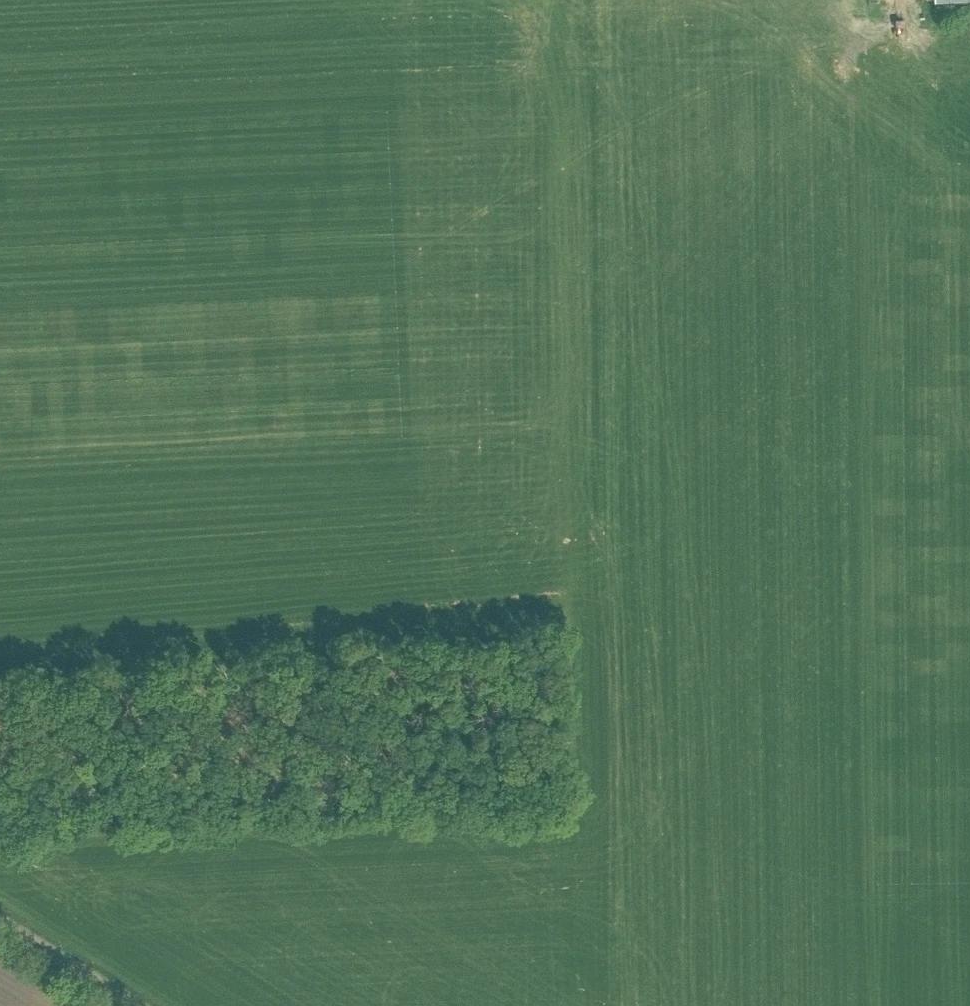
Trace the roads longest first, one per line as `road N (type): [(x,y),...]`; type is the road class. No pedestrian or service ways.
road 1 (track): [(136,1005),(0,922)]

